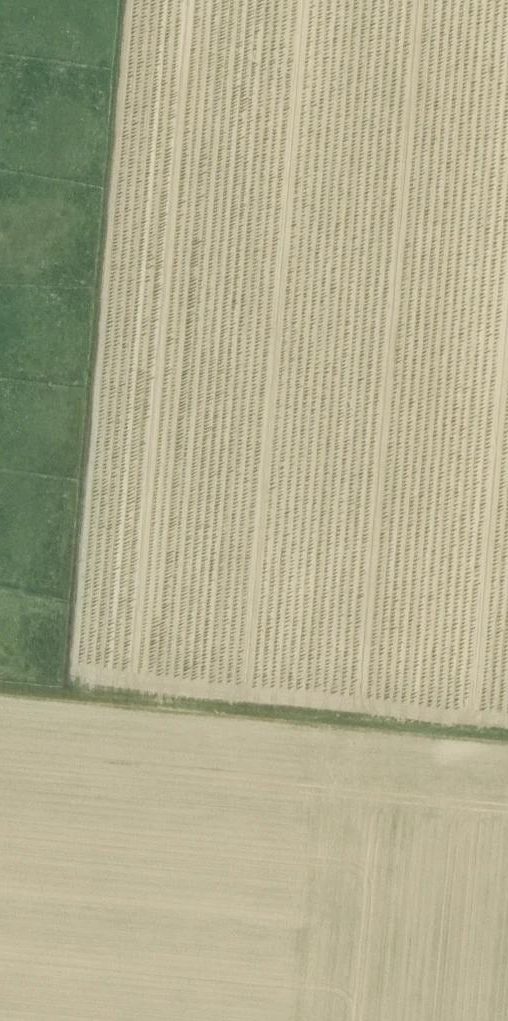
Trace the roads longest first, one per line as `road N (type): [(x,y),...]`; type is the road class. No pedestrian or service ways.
road 1 (track): [(0,691),(507,737)]

